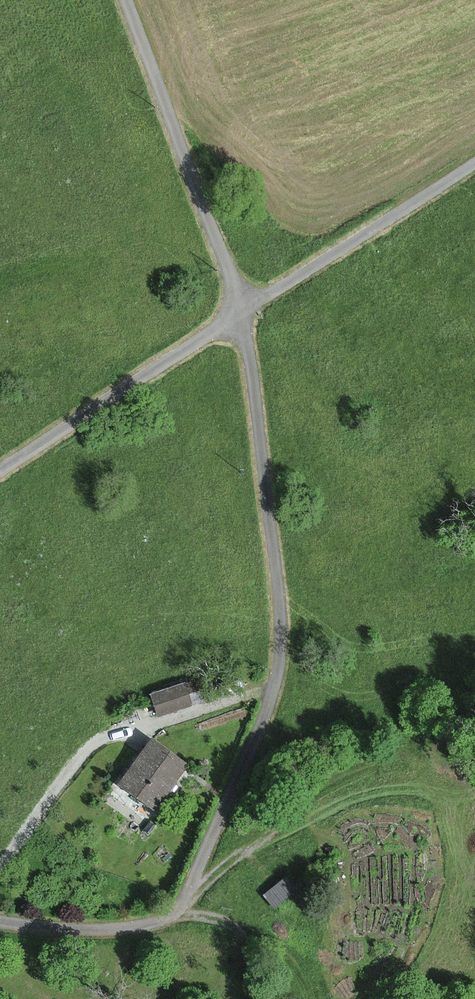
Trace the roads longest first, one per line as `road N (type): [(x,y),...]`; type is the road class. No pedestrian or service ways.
road 1 (residential): [(241,314),(280,627),(264,716),(174,915),(100,929),(0,921)]
road 2 (track): [(0,474),(474,166)]
road 3 (track): [(273,690),(99,744),(0,874)]
road 4 (track): [(126,0),(241,314)]

